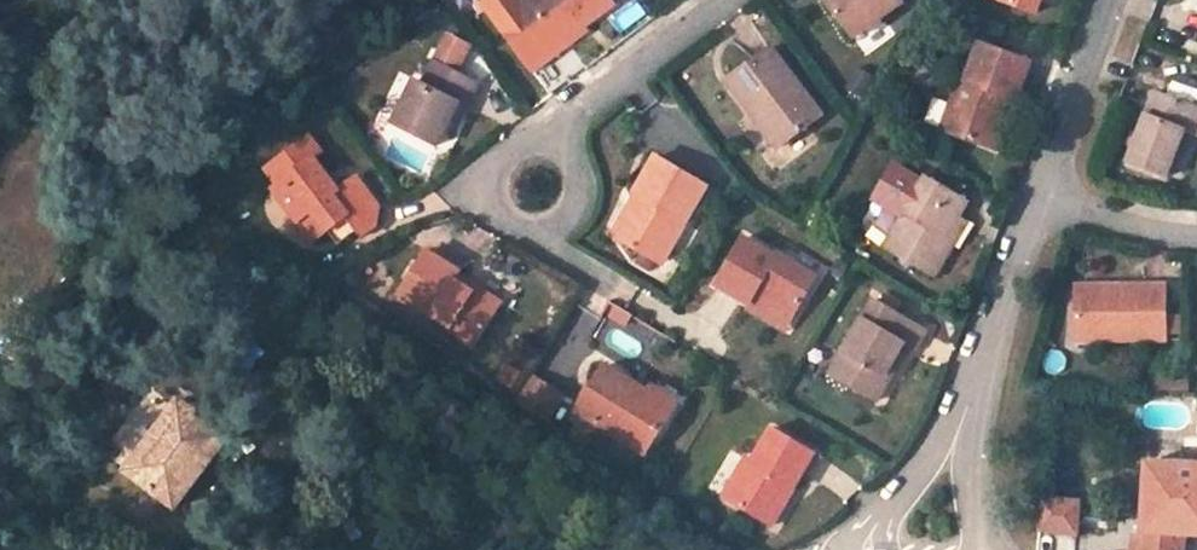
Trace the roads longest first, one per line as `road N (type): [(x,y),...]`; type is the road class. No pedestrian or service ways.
road 1 (residential): [(1046,200),(958,454)]
road 2 (residential): [(727,0),(574,115),(535,177)]
road 3 (residential): [(1116,0),(1046,200)]
road 4 (residential): [(1196,234),(1109,224),(1046,200)]
road 5 (residential): [(958,454),(857,549)]

